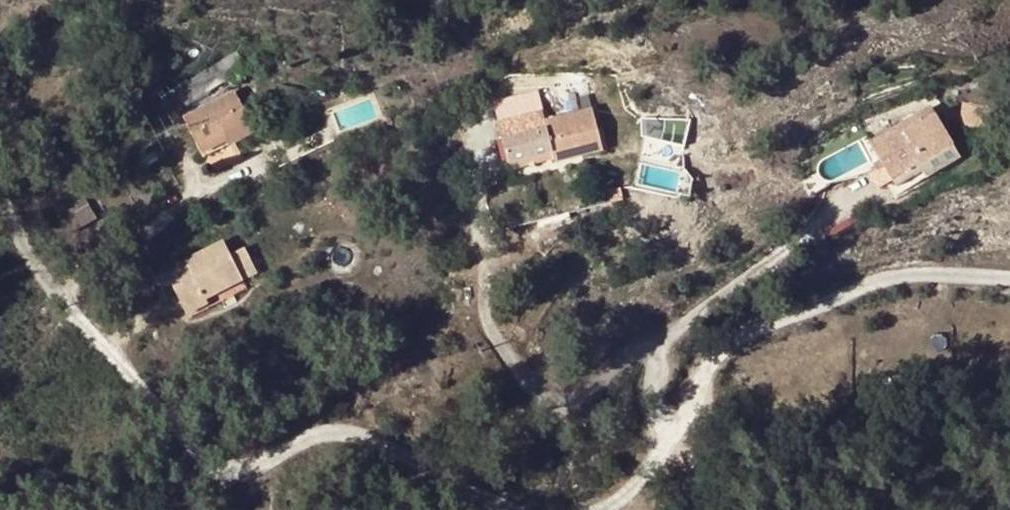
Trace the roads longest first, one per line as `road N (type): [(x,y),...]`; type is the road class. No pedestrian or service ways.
road 1 (unclassified): [(510,509),(349,432),(324,432),(247,469),(211,464),(43,274),(0,195)]
road 2 (unclassified): [(1009,278),(885,279),(733,341),(699,378),(657,470),(610,509)]

